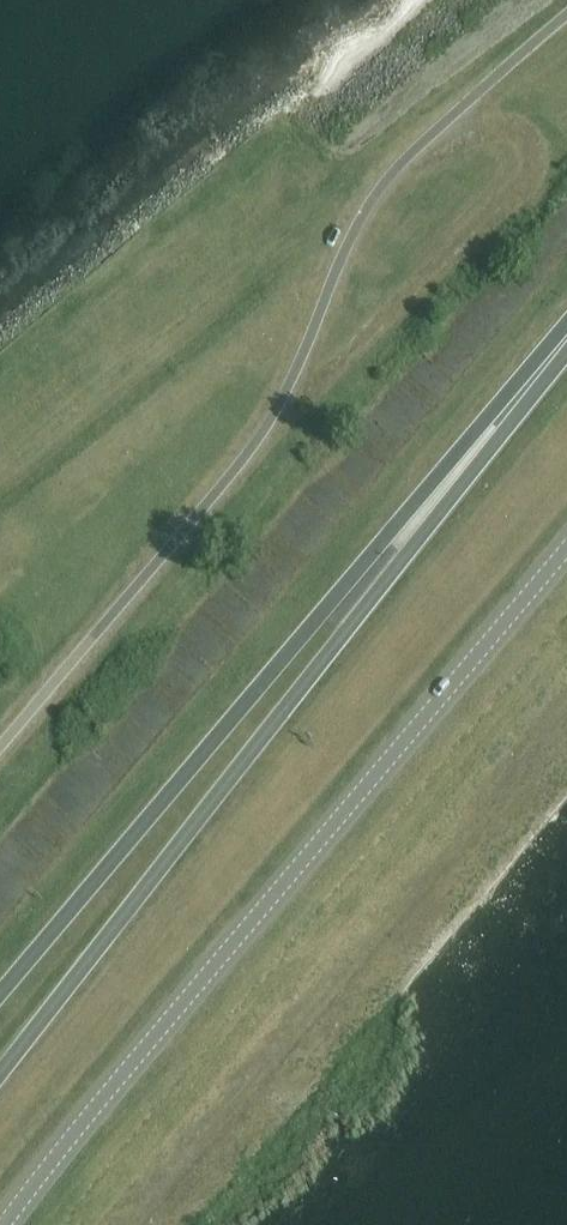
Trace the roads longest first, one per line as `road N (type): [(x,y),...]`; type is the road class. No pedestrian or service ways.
road 1 (trunk): [(0,1074),(566,341)]
road 2 (tertiary): [(5,1224),(566,550)]
road 3 (trunk): [(566,336),(0,992)]
road 4 (track): [(271,425),(516,190),(532,152),(508,129),(413,152)]

